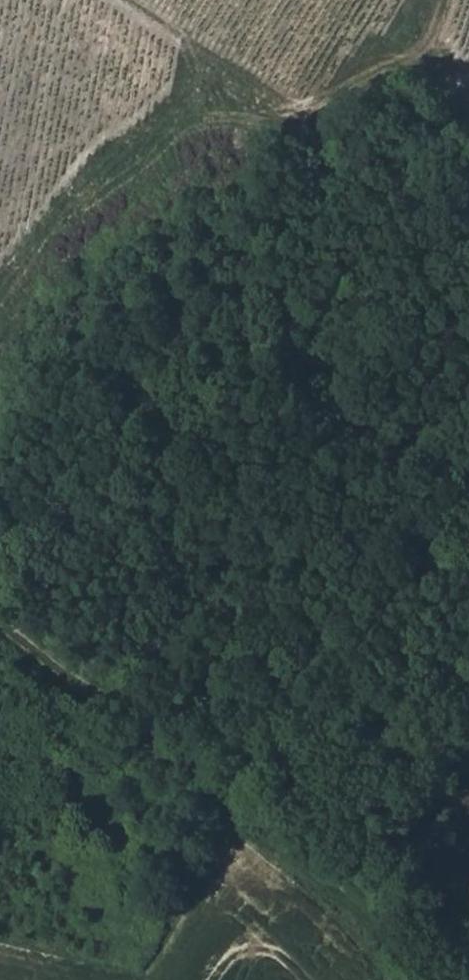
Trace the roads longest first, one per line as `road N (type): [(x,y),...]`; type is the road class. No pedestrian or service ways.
road 1 (track): [(413,979),(336,886),(0,619)]

